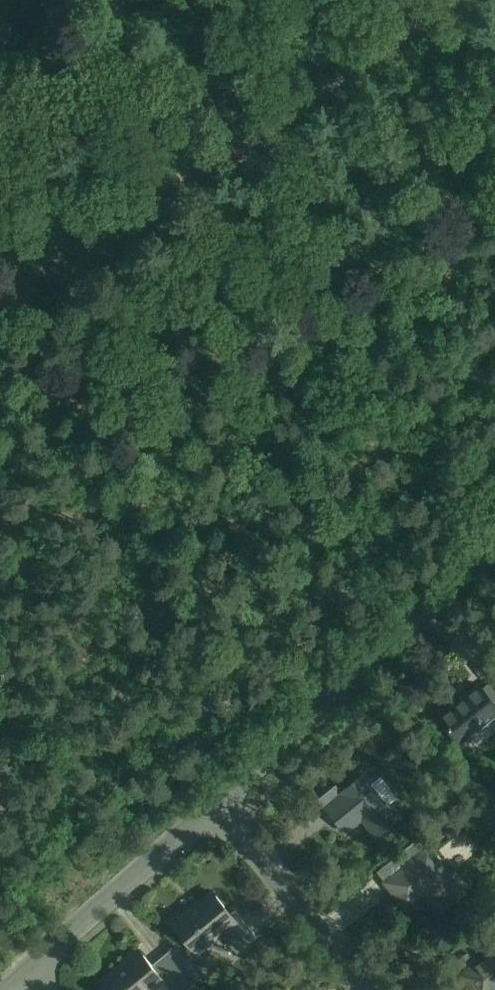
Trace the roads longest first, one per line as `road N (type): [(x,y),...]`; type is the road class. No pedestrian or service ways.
road 1 (residential): [(214,805),(494,555)]
road 2 (residential): [(49,989),(31,969),(214,805)]
road 3 (residential): [(364,989),(214,805)]

